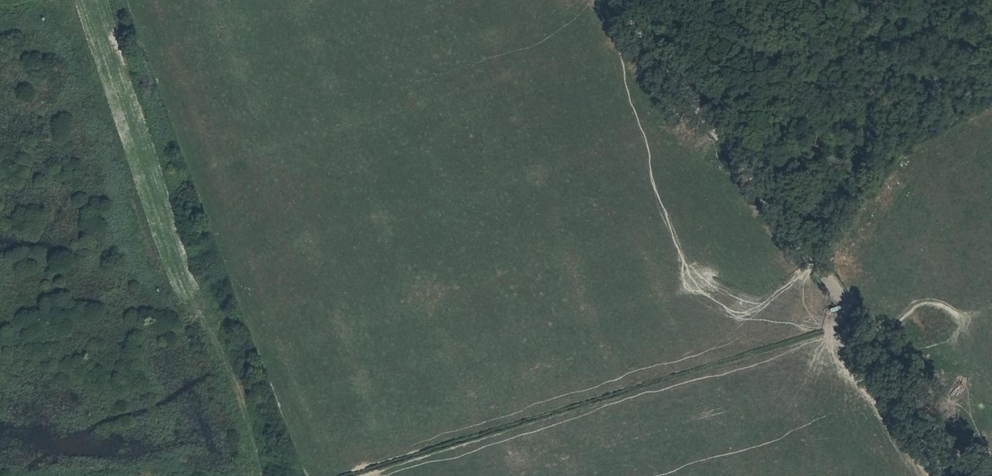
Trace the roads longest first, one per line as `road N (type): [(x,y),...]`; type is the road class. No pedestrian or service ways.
road 1 (track): [(820,254),(974,475)]

